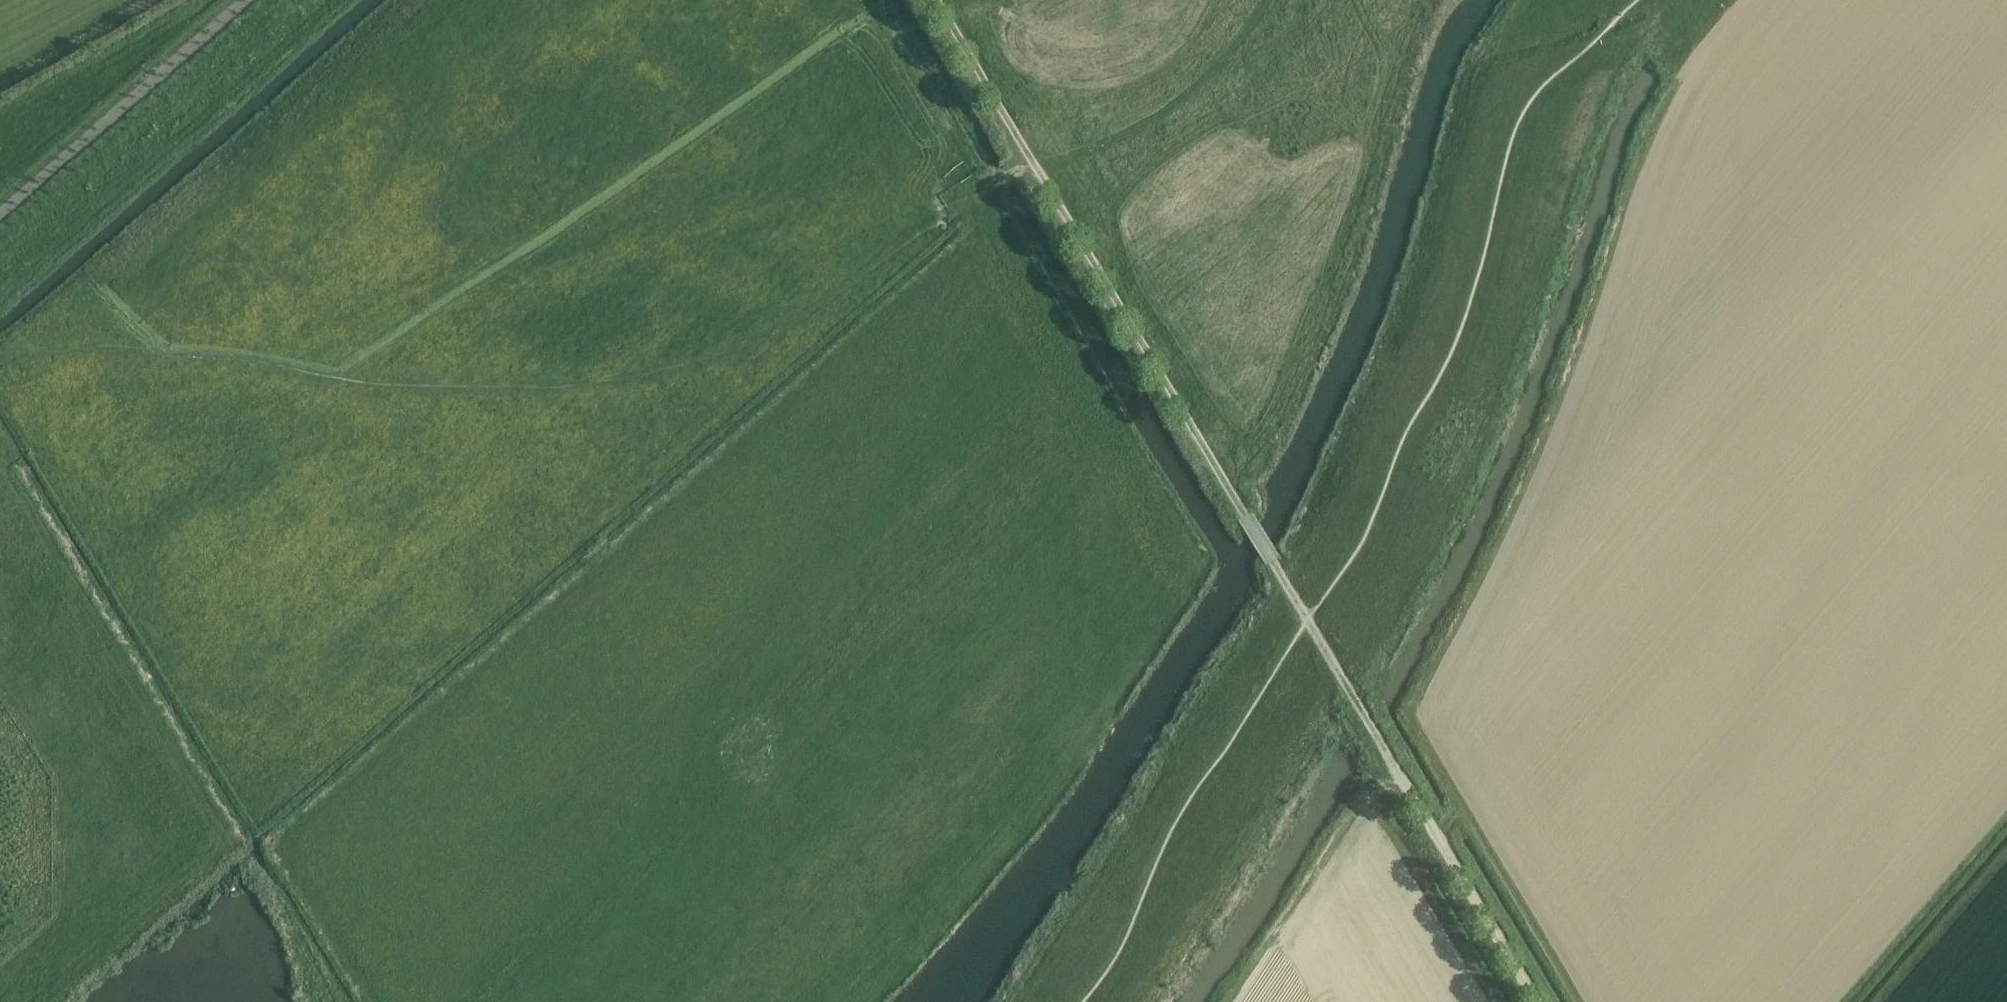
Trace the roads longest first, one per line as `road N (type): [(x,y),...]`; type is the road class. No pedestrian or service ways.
road 1 (track): [(1535,1001),(932,0)]

